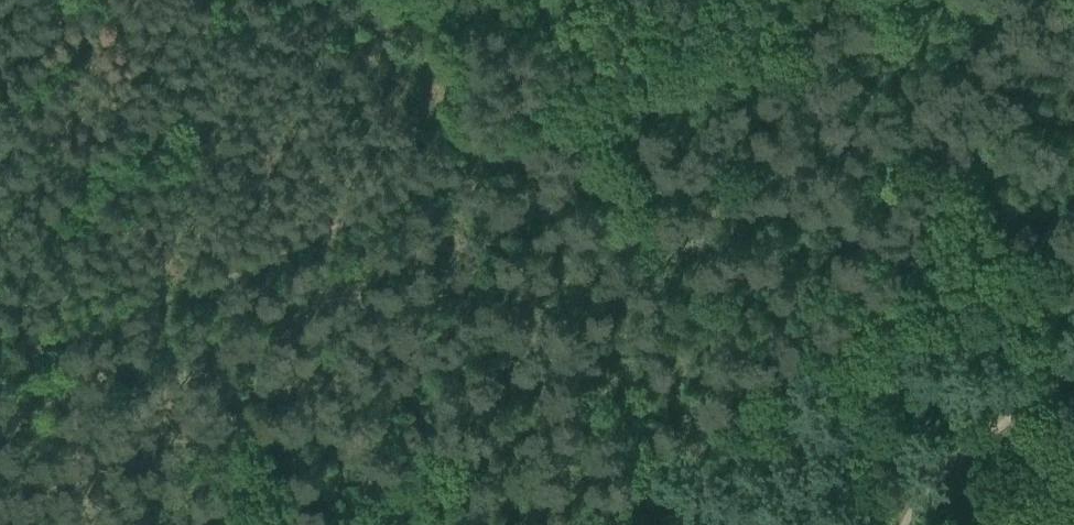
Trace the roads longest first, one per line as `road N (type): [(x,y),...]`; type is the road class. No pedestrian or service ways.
road 1 (track): [(1073,362),(899,524)]

